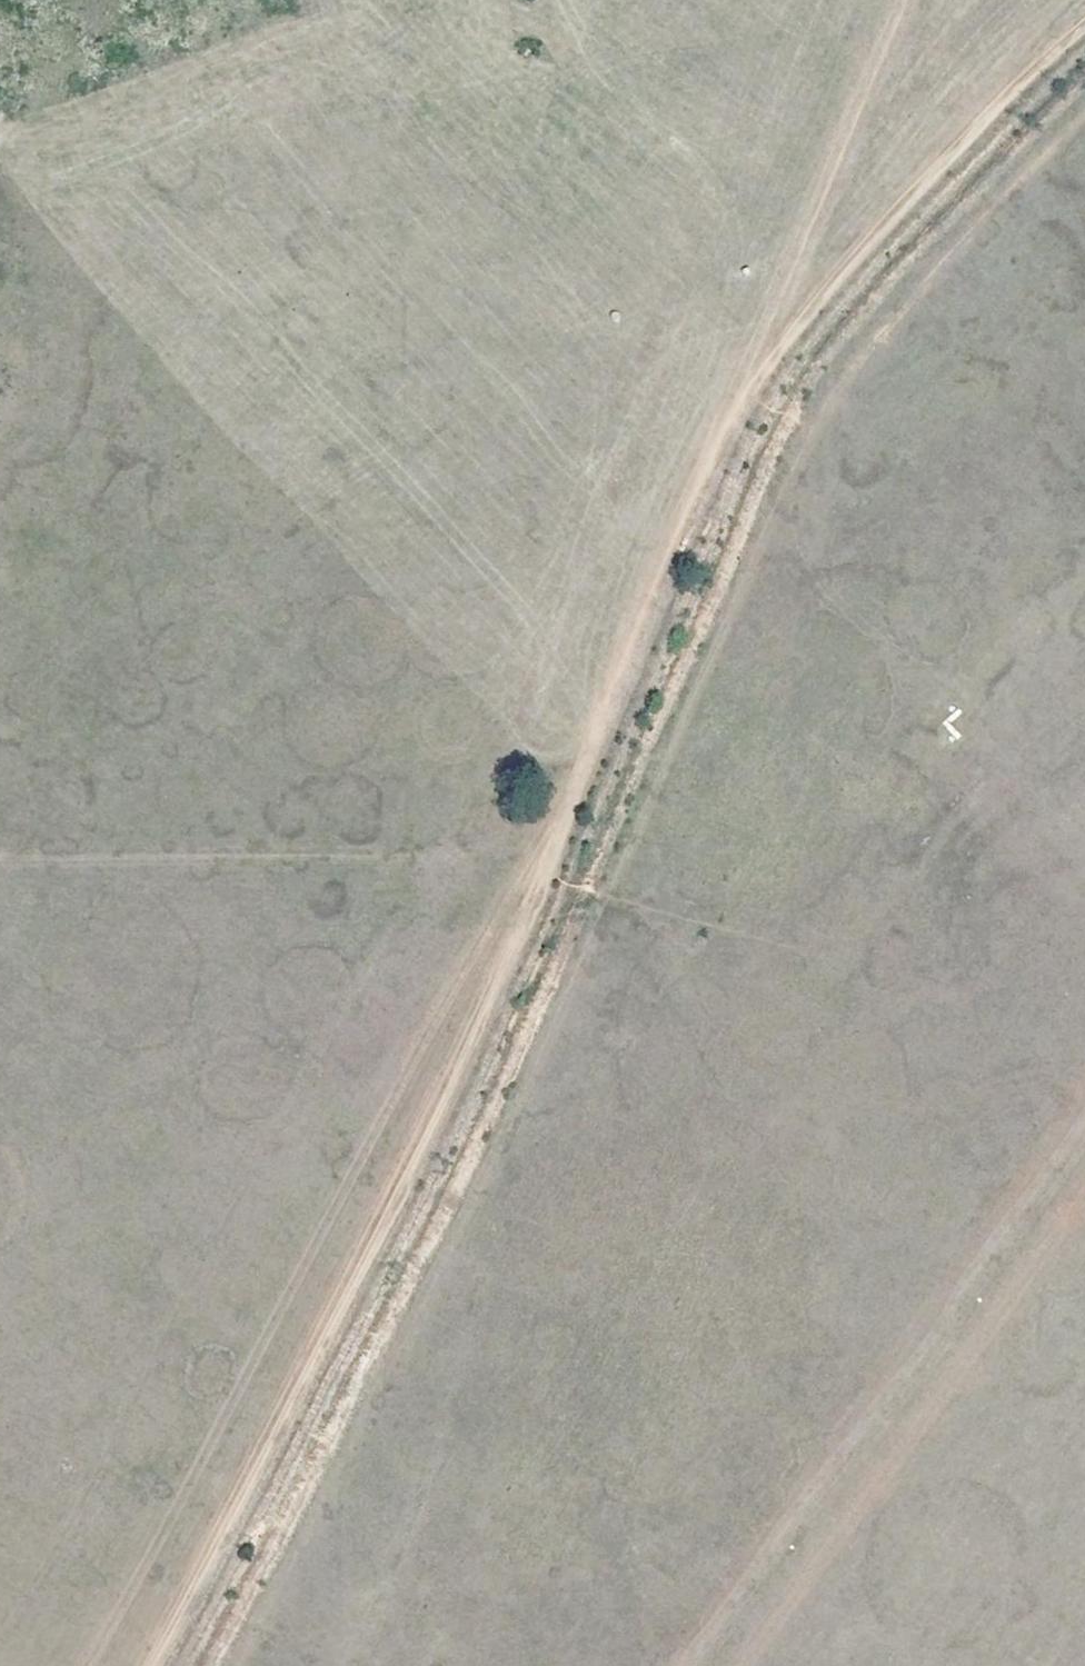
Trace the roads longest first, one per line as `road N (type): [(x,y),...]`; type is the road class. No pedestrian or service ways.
road 1 (track): [(158,1665),(449,1100),(909,0)]
road 2 (track): [(742,407),(886,226),(1084,27)]

